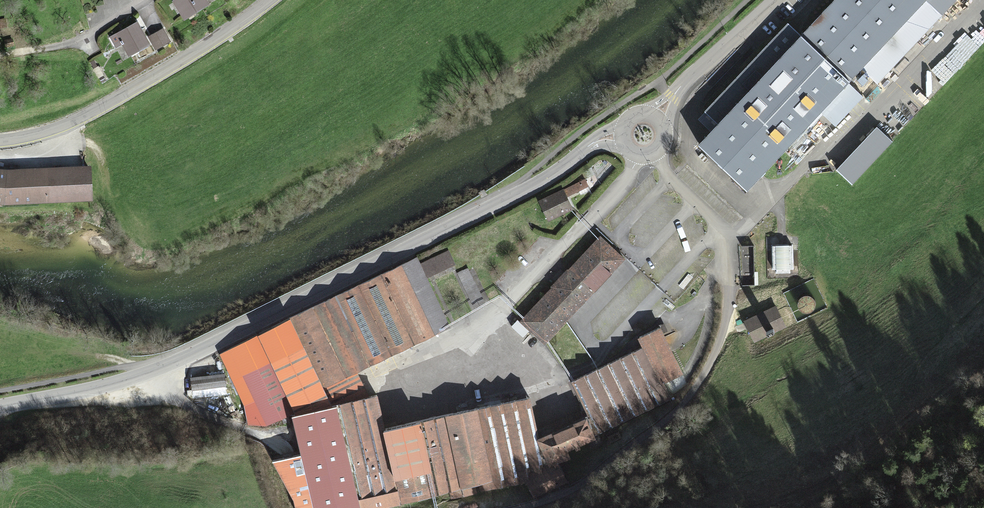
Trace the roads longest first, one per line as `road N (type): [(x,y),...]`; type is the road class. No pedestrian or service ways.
road 1 (secondary): [(0,408),(158,369),(535,182),(587,147)]
road 2 (tertiary): [(268,0),(96,110),(0,141)]
road 3 (residential): [(141,0),(75,39),(0,56)]
road 4 (secondary): [(672,96),(774,0)]

